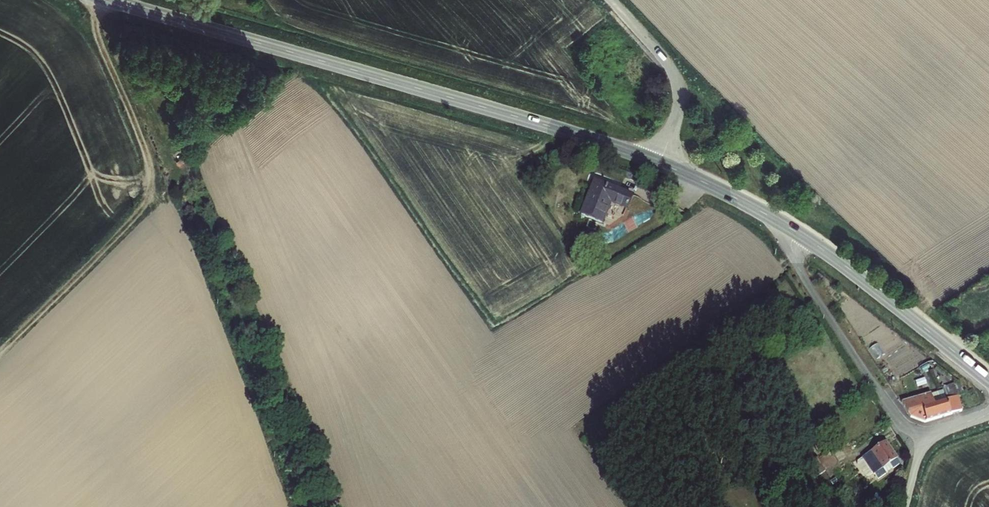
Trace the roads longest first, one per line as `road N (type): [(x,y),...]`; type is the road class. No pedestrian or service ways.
road 1 (tertiary): [(110,0),(662,165)]
road 2 (track): [(94,0),(95,33),(152,163),(151,194),(138,217),(0,352)]
road 3 (residential): [(795,231),(802,274),(892,412),(926,436)]
road 4 (tertiary): [(795,231),(988,381)]
road 5 (residential): [(662,165),(678,105),(675,78),(611,0)]
road 6 (tertiary): [(662,165),(795,231)]

